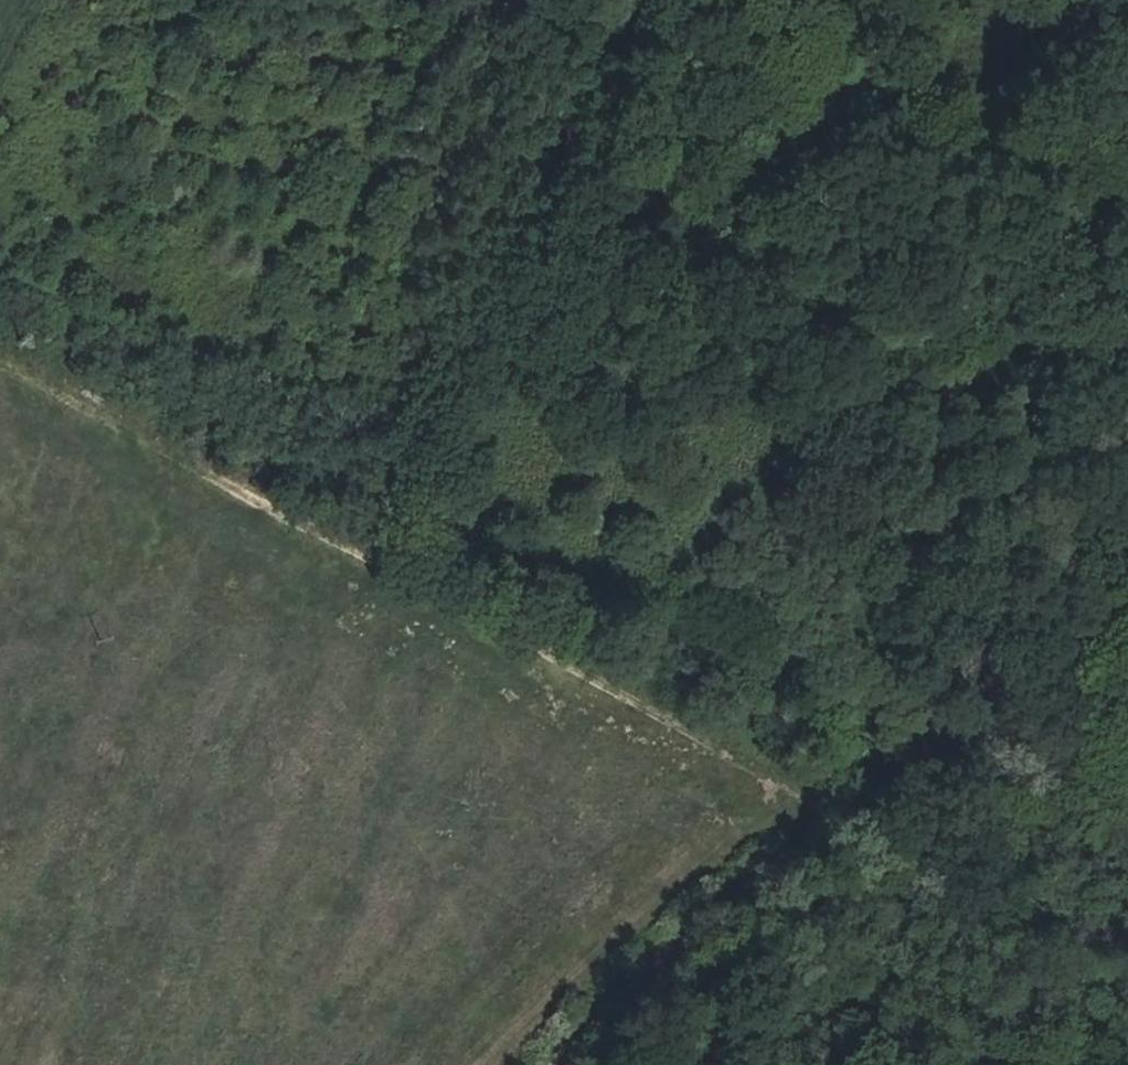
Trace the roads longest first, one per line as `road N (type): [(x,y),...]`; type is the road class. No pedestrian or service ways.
road 1 (track): [(1127,611),(903,749),(567,1064)]
road 2 (track): [(683,956),(900,1052),(913,1064)]

